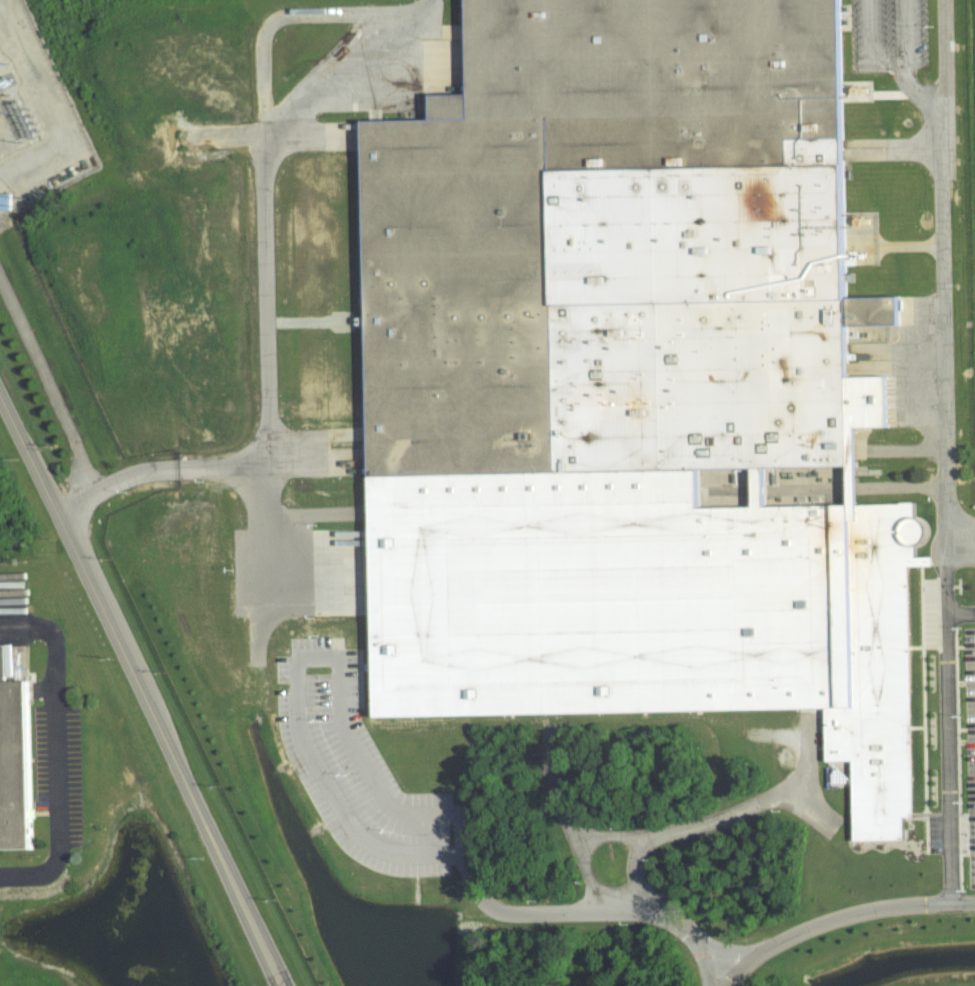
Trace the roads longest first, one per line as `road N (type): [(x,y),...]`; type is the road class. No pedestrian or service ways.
road 1 (tertiary): [(0,395),(281,985)]

